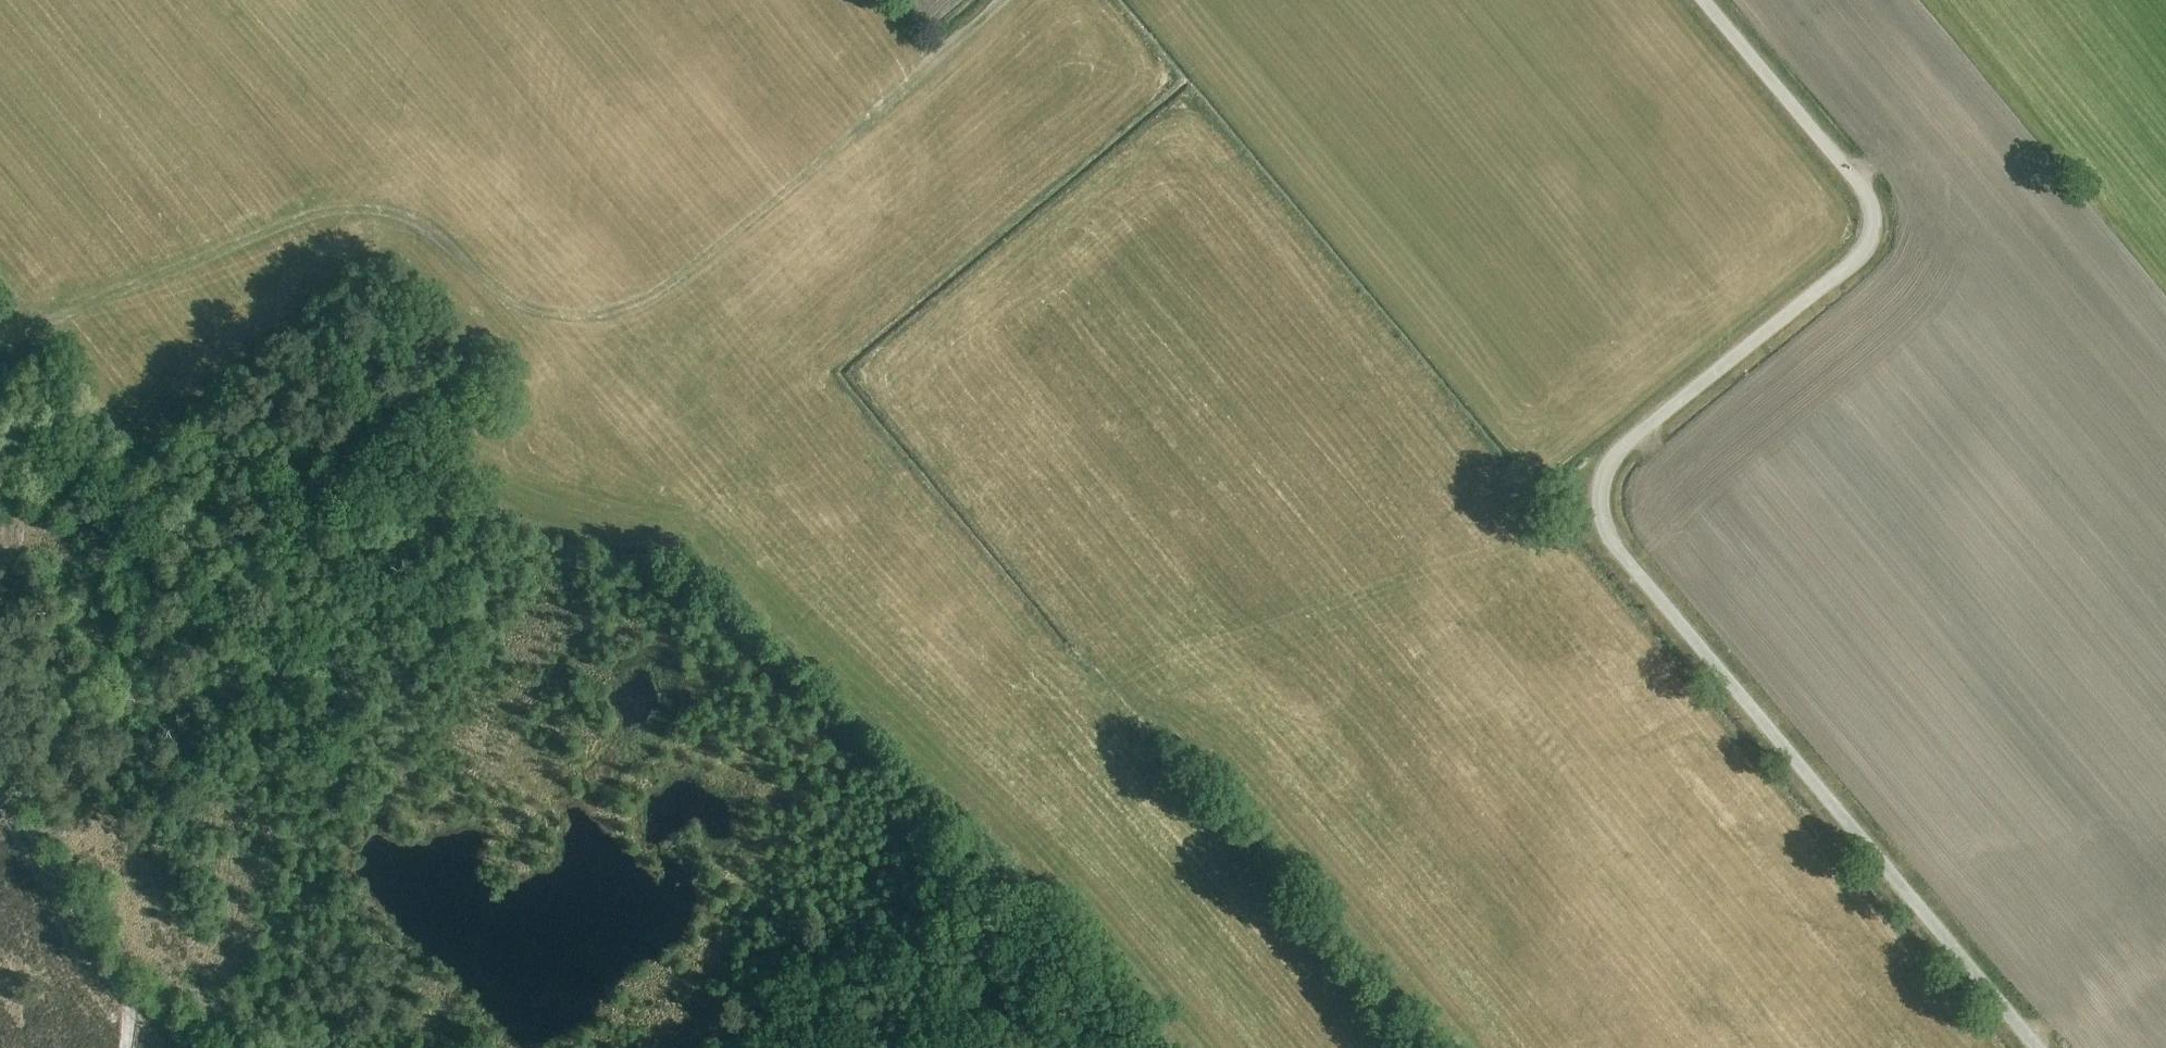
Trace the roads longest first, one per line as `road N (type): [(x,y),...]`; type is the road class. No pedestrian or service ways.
road 1 (unclassified): [(2039,1047),(1604,530),(1598,490),(1610,459),(1857,258),(1874,227),(1865,191),(1704,0)]
road 2 (track): [(140,1047),(139,1009),(81,929),(0,777)]
road 3 (track): [(0,542),(8,404),(0,331)]

